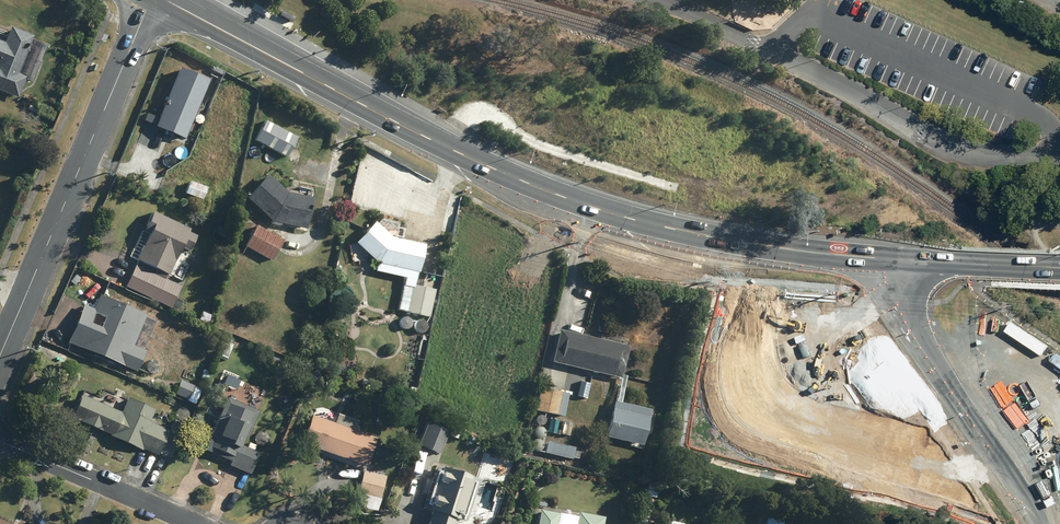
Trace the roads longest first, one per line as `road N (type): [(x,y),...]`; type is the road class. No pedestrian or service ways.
road 1 (primary): [(761,253),(613,216),(517,180),(174,0)]
road 2 (tertiary): [(761,253),(744,374),(758,413),(997,486),(1026,504),(1039,523)]
road 3 (unclassified): [(0,359),(153,0)]
road 4 (primary): [(1059,268),(761,253)]
road 5 (residential): [(0,442),(196,523)]

